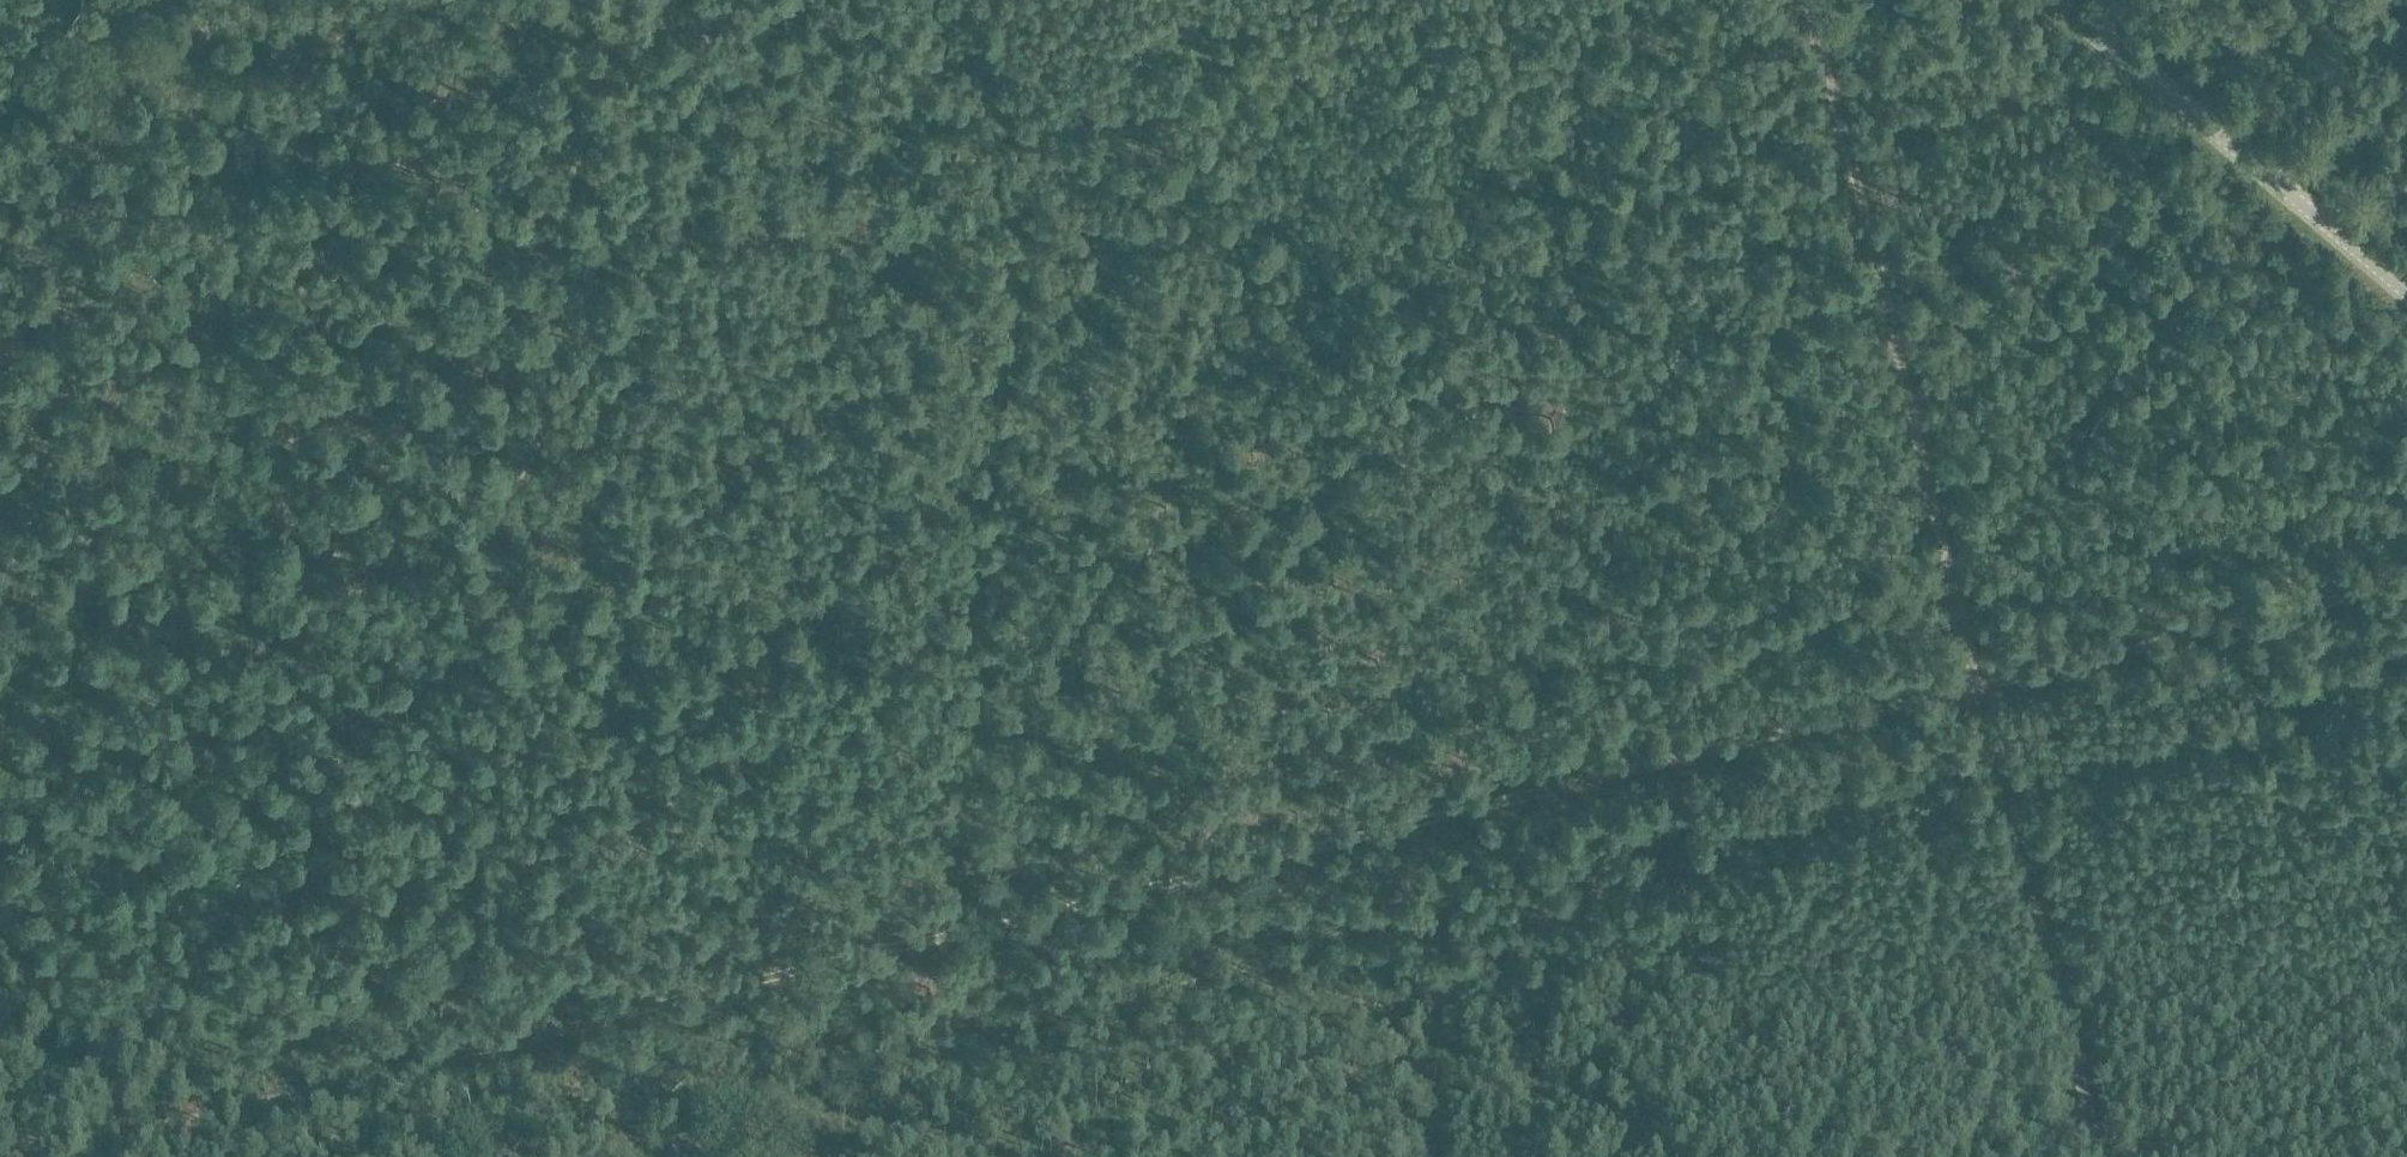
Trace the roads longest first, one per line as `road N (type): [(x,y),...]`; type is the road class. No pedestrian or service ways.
road 1 (track): [(1803,0),(2101,1156)]
road 2 (unclassified): [(2406,290),(2060,0)]

